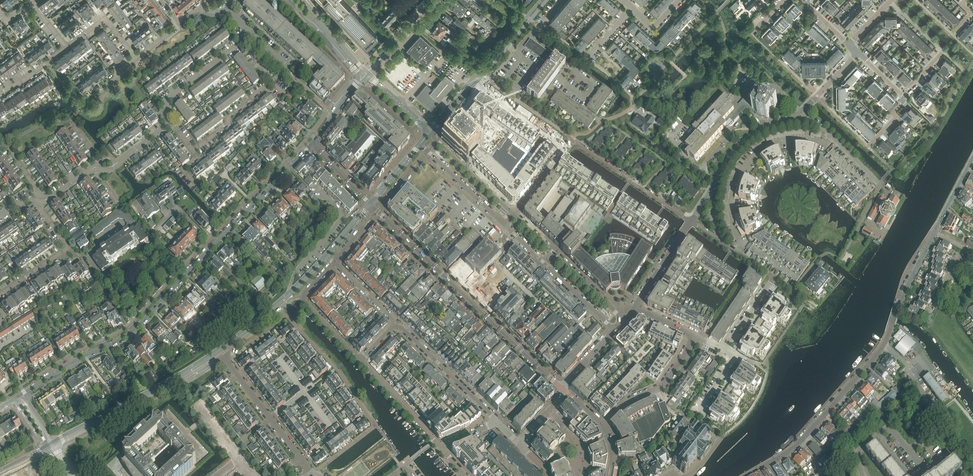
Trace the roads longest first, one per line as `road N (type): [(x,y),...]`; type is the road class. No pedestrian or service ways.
road 1 (tertiary): [(311,144),(132,332),(17,397)]
road 2 (tertiary): [(370,204),(563,389)]
road 3 (residential): [(745,475),(795,448),(884,345)]
road 4 (tertiary): [(51,444),(219,351)]
road 5 (residential): [(691,222),(744,144),(800,113)]
road 6 (tertiary): [(219,351),(333,247)]
road 7 (residential): [(312,472),(219,351)]
road 8 (tertiary): [(624,320),(514,215)]
road 9 (residential): [(505,226),(614,331)]
road 10 (residential): [(499,422),(394,326)]
road 11 (residential): [(360,360),(301,298),(335,262)]
road 12 (residential): [(697,336),(664,385),(625,403),(603,425)]
road 13 (residential): [(884,345),(935,232)]
road 14 (residential): [(360,360),(442,449)]

